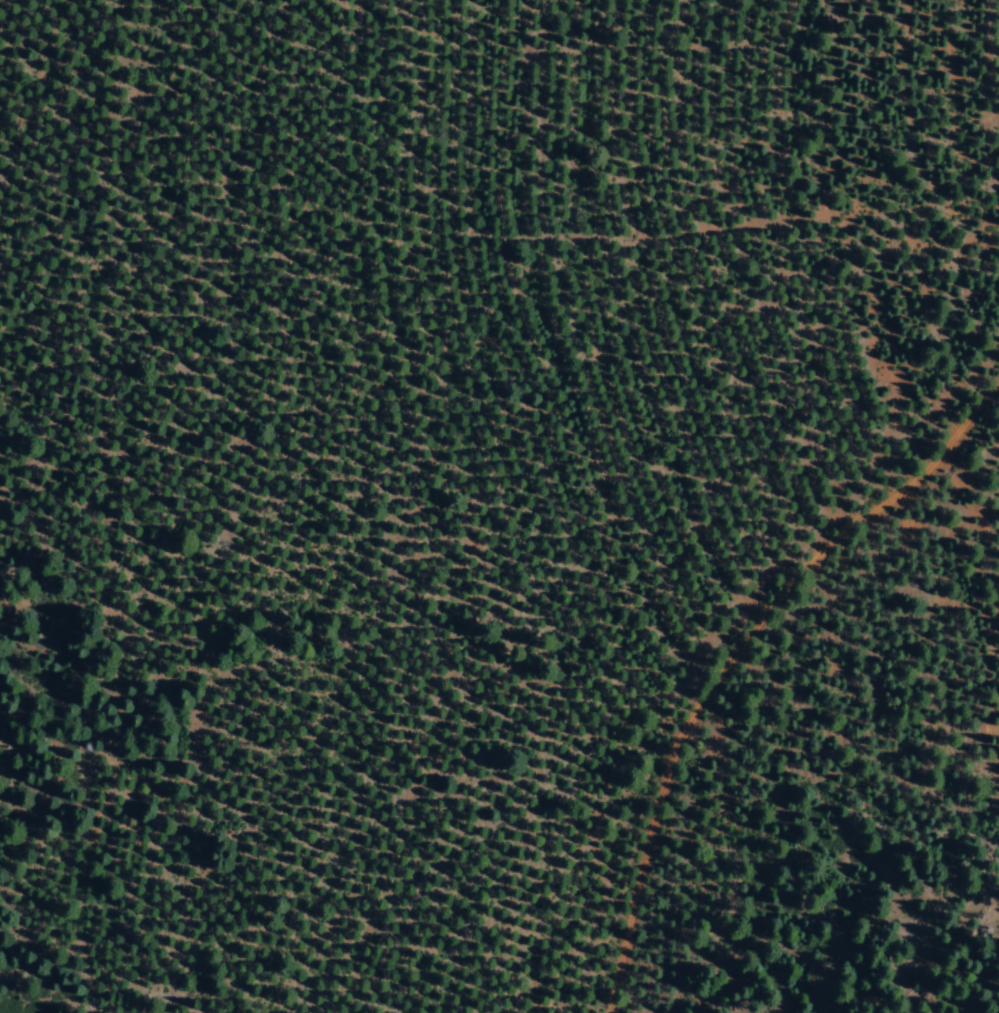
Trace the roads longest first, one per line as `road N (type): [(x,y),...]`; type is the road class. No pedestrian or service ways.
road 1 (track): [(998,384),(725,682),(631,1012)]

